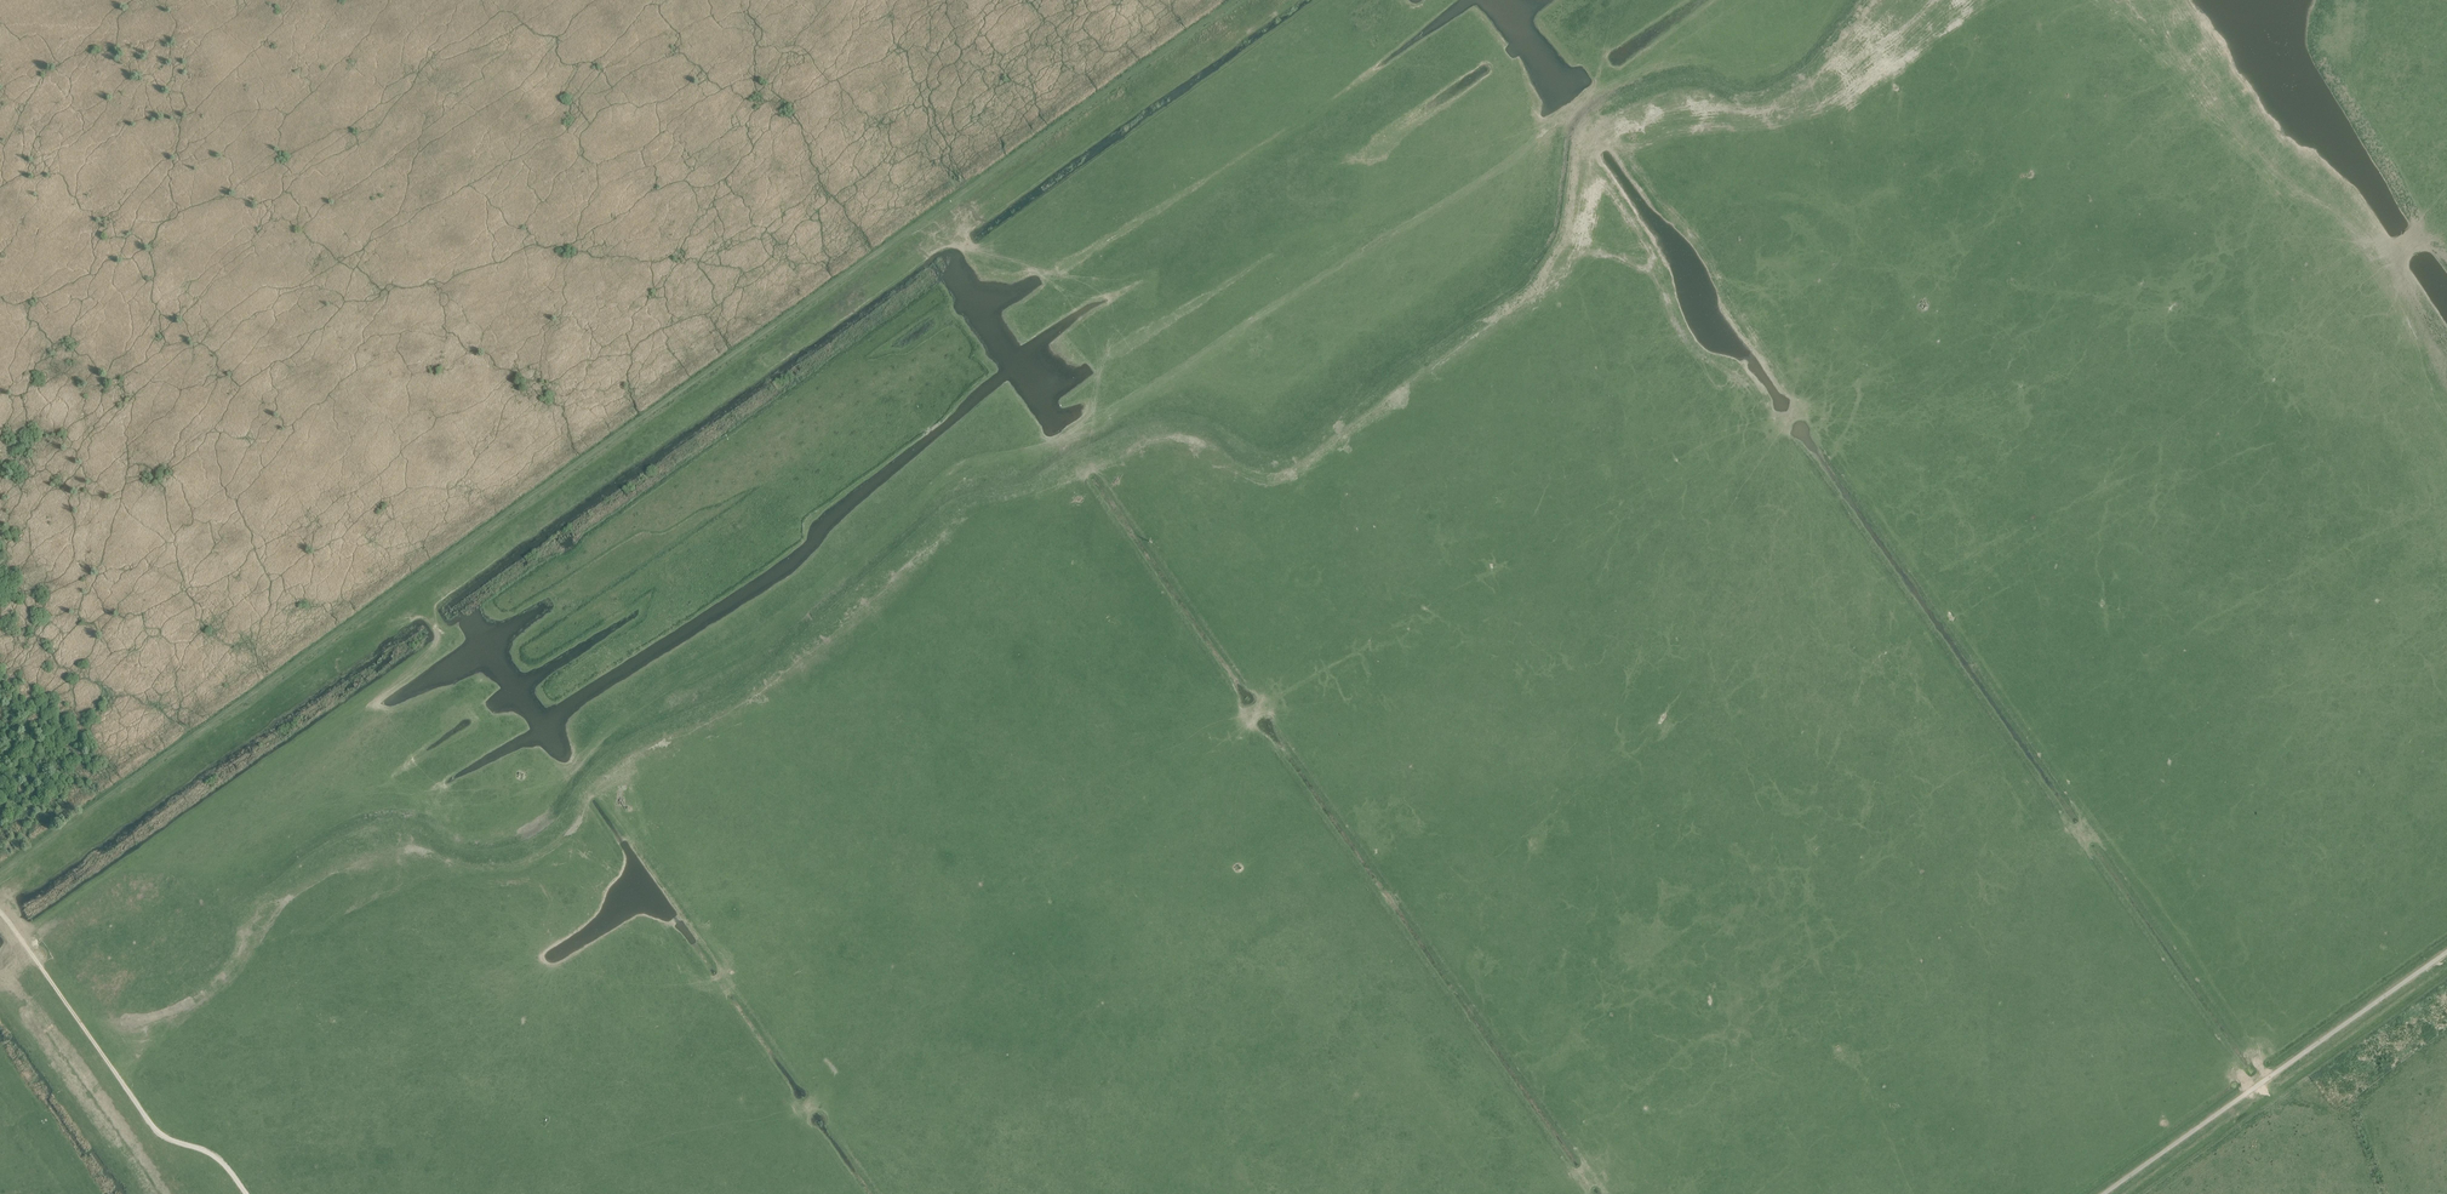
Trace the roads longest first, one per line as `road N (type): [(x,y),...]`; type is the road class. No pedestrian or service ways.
road 1 (track): [(2104,1193),(2446,953)]
road 2 (track): [(247,1193),(210,1152),(154,1125),(0,913)]

